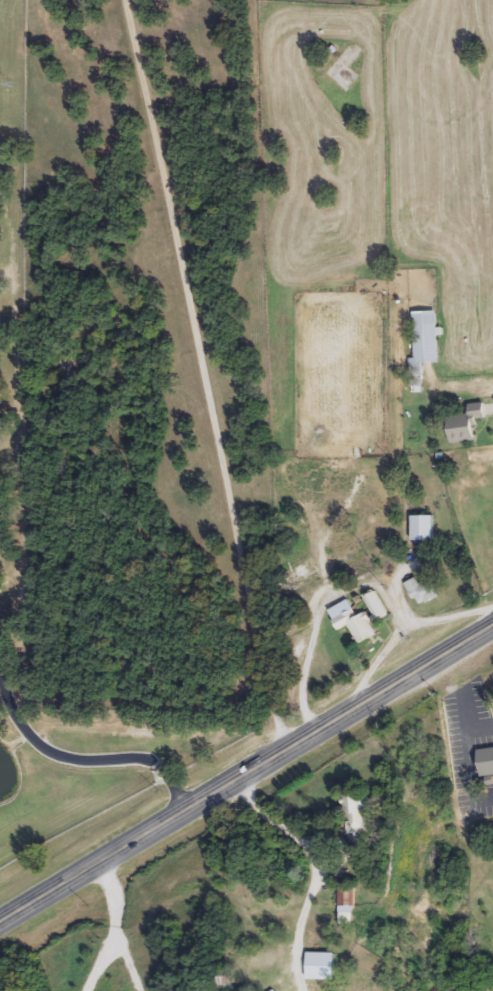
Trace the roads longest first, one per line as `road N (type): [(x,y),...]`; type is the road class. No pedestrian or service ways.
road 1 (secondary): [(451,654),(0,927)]

